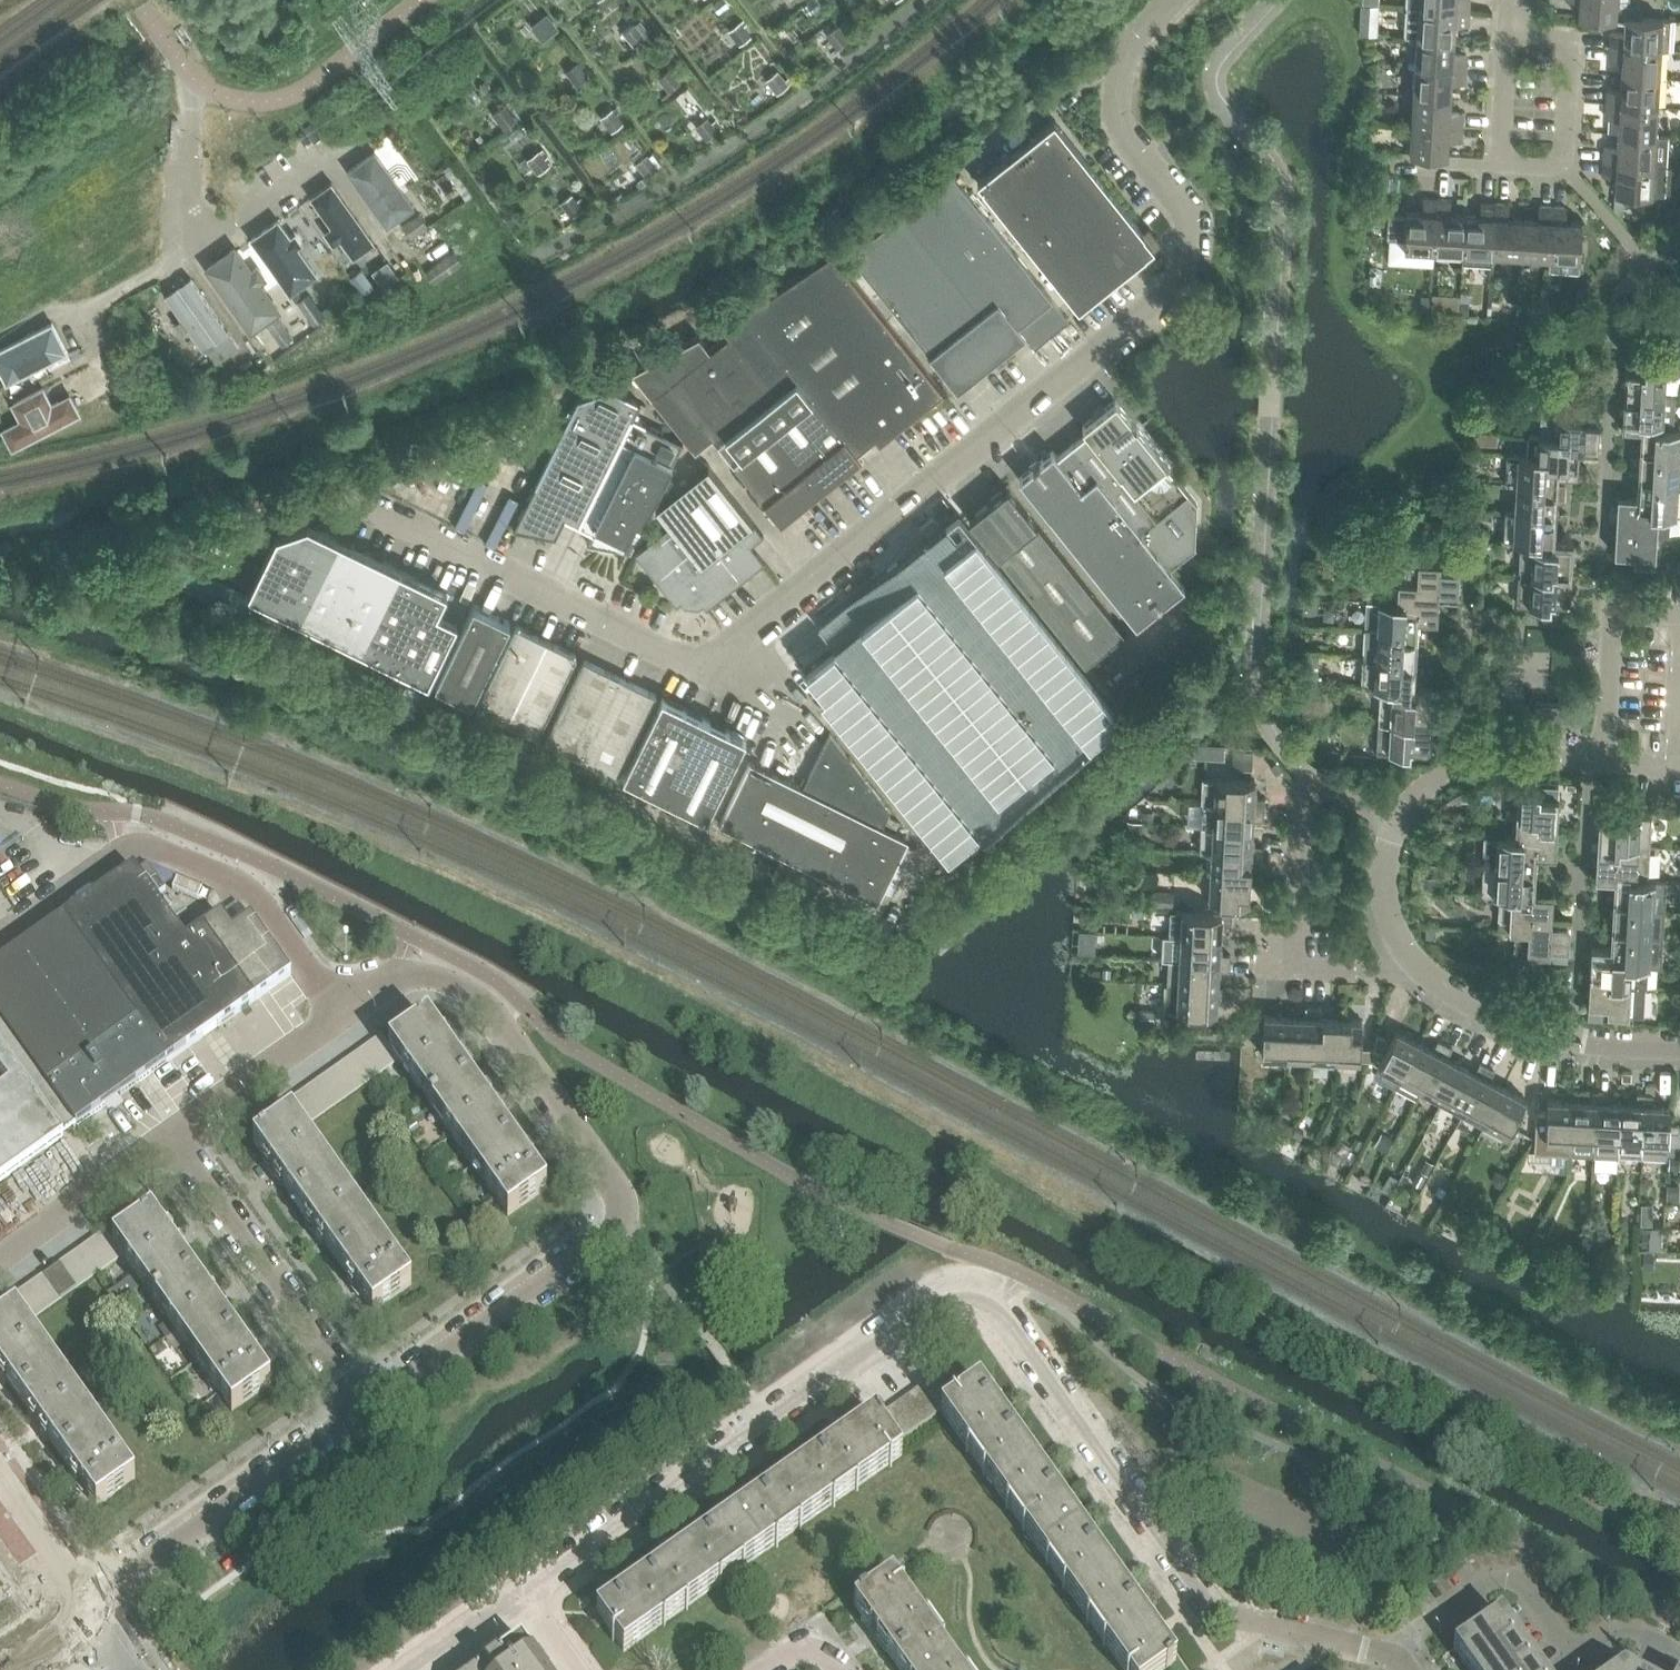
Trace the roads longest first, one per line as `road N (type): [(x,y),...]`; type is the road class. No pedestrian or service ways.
road 1 (unclassified): [(1172,0),(1130,53),(1119,108),(1128,145),(1191,232),(1182,279),(699,669)]
road 2 (residential): [(364,1411),(623,1228),(612,1185),(487,1009),(468,991),(421,975),(381,986)]
road 3 (residential): [(520,1594),(947,1293),(978,1294)]
road 4 (residential): [(1260,1624),(1202,1601),(995,1302),(978,1294)]
road 5 (residential): [(0,943),(143,847),(244,887),(344,1012)]
road 6 (residential): [(1418,970),(1293,969),(1305,792),(1330,788),(1398,827)]
road 7 (residential): [(81,1637),(128,1581),(364,1411)]
road 8 (residential): [(364,1411),(171,1135)]
road 9 (residential): [(1679,1049),(1565,1041),(1461,1000),(1418,970)]
road 10 (residential): [(1398,827),(1423,796),(1476,765),(1604,764)]
road 11 (residential): [(171,1135),(344,1012)]
road 12 (residential): [(0,1256),(171,1135)]
road 13 (residential): [(1519,36),(1569,38),(1563,174)]
road 14 (residential): [(191,77),(184,255)]
road 15 (residential): [(81,1637),(66,1581),(0,1485)]
road 16 (residential): [(184,255),(324,155)]
road 17 (residential): [(1496,170),(1502,35),(1519,36)]
road 18 (residential): [(1418,970),(1390,912),(1398,827)]
road 19 (residential): [(1612,615),(1604,764)]
road 20 (residential): [(1260,1624),(1394,1657)]
road 21 (residential): [(66,323),(184,255)]
road 22 (residential): [(411,1669),(520,1594)]
road 23 (residential): [(1563,174),(1650,260)]

